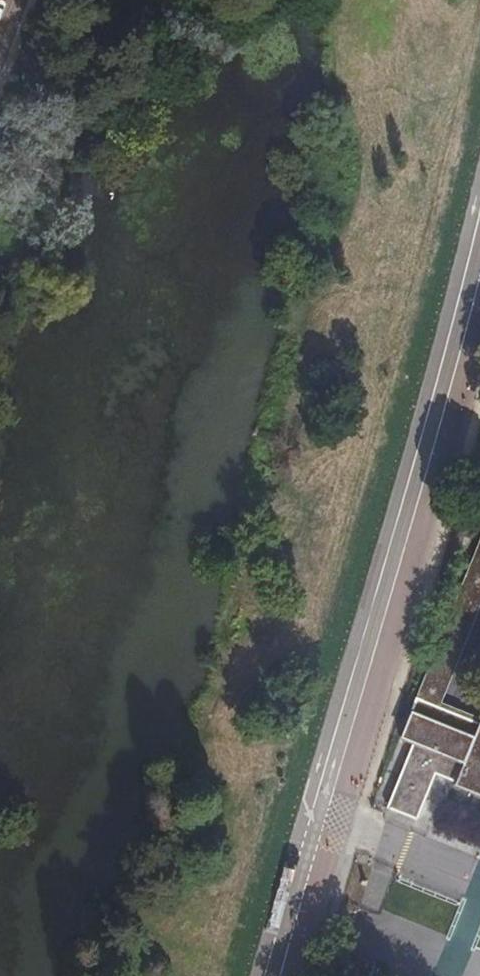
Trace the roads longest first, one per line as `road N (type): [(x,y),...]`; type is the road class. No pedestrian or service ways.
road 1 (unclassified): [(273,975),(479,200)]

